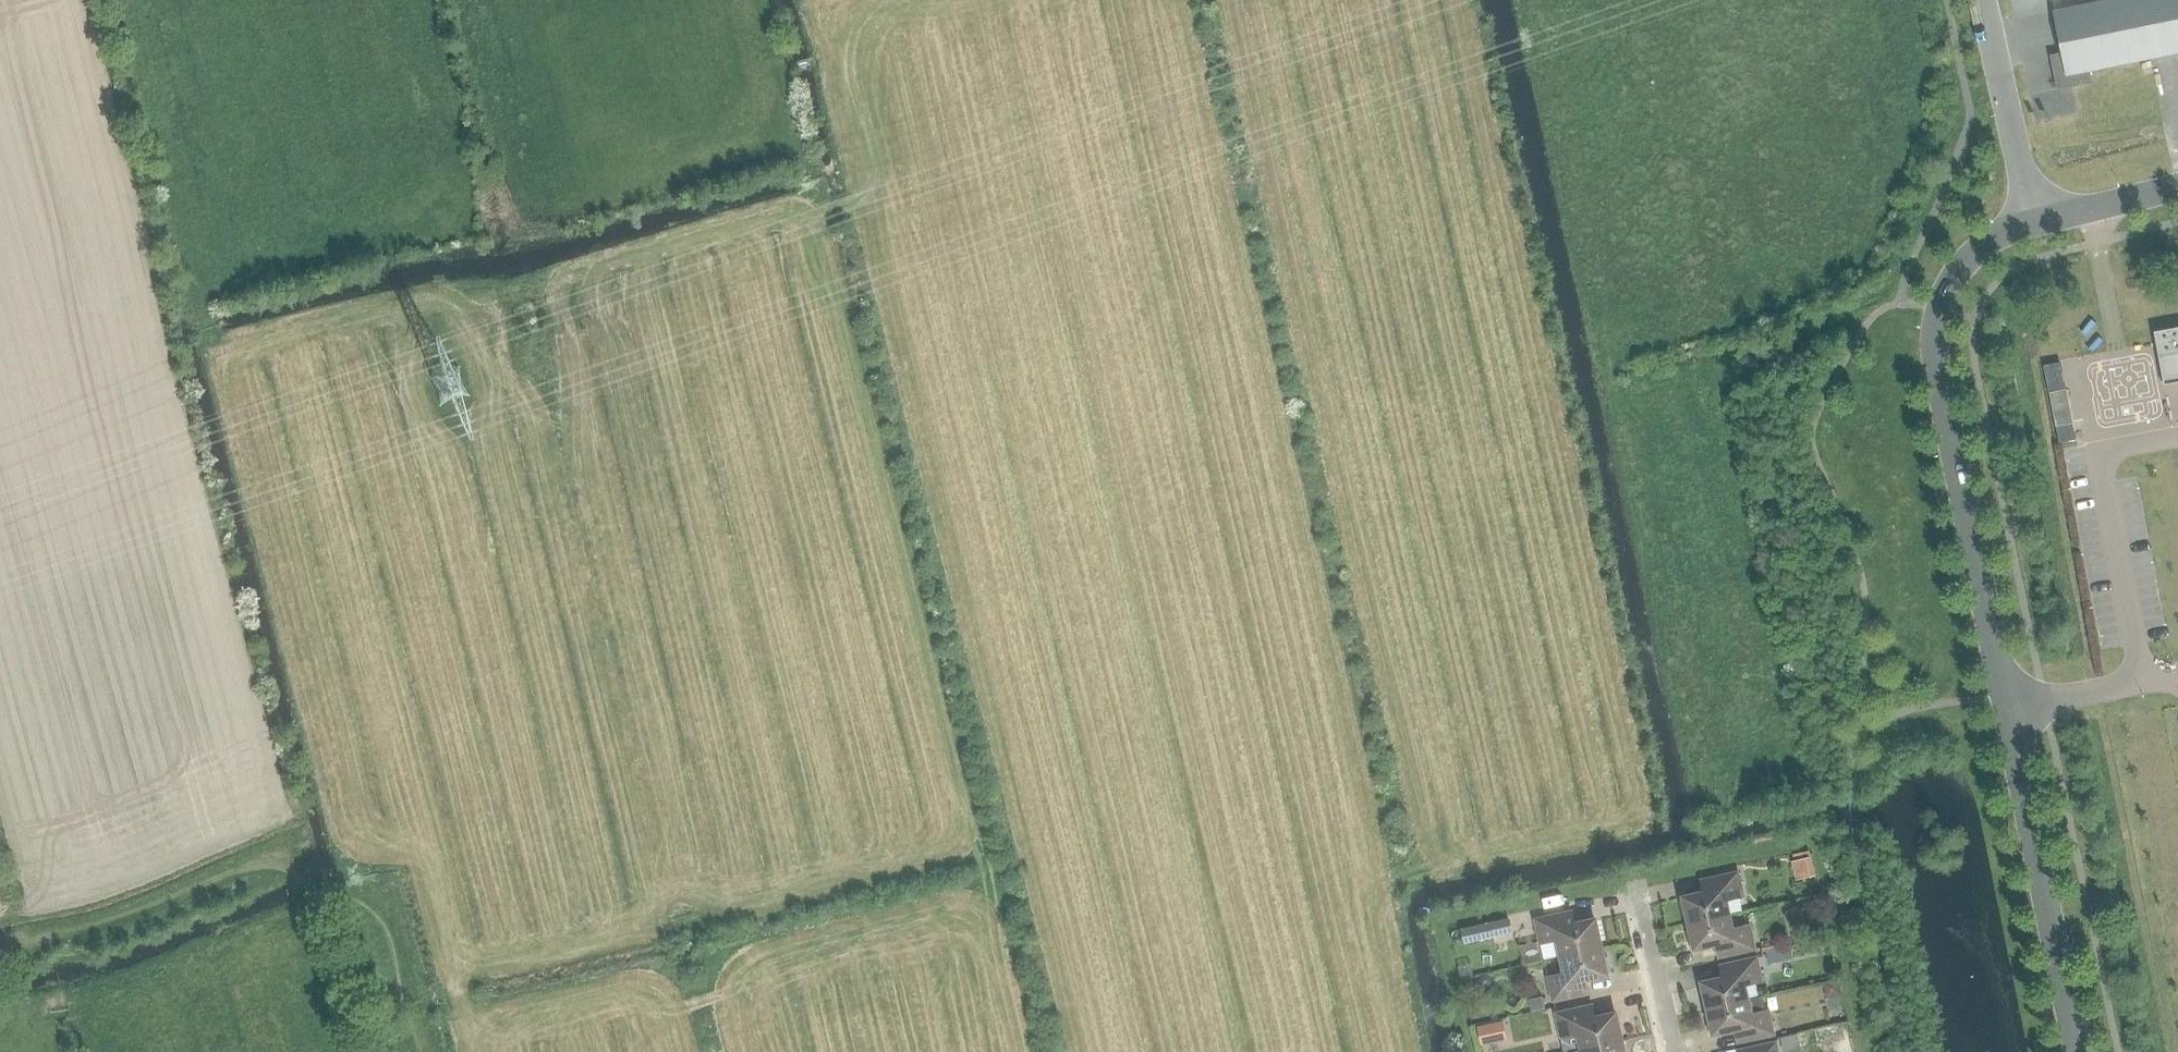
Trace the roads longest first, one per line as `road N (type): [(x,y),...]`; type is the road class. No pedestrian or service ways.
road 1 (unclassified): [(2038,222),(1991,241),(1956,274),(1940,317),(1941,360),(2007,710)]
road 2 (unclassified): [(2007,710),(2082,1051)]
road 3 (unclassified): [(2038,222),(1988,0)]
road 4 (residential): [(1673,1051),(1636,882)]
road 5 (residential): [(2007,710),(2177,678)]
road 6 (unclassified): [(2177,185),(2038,222)]

